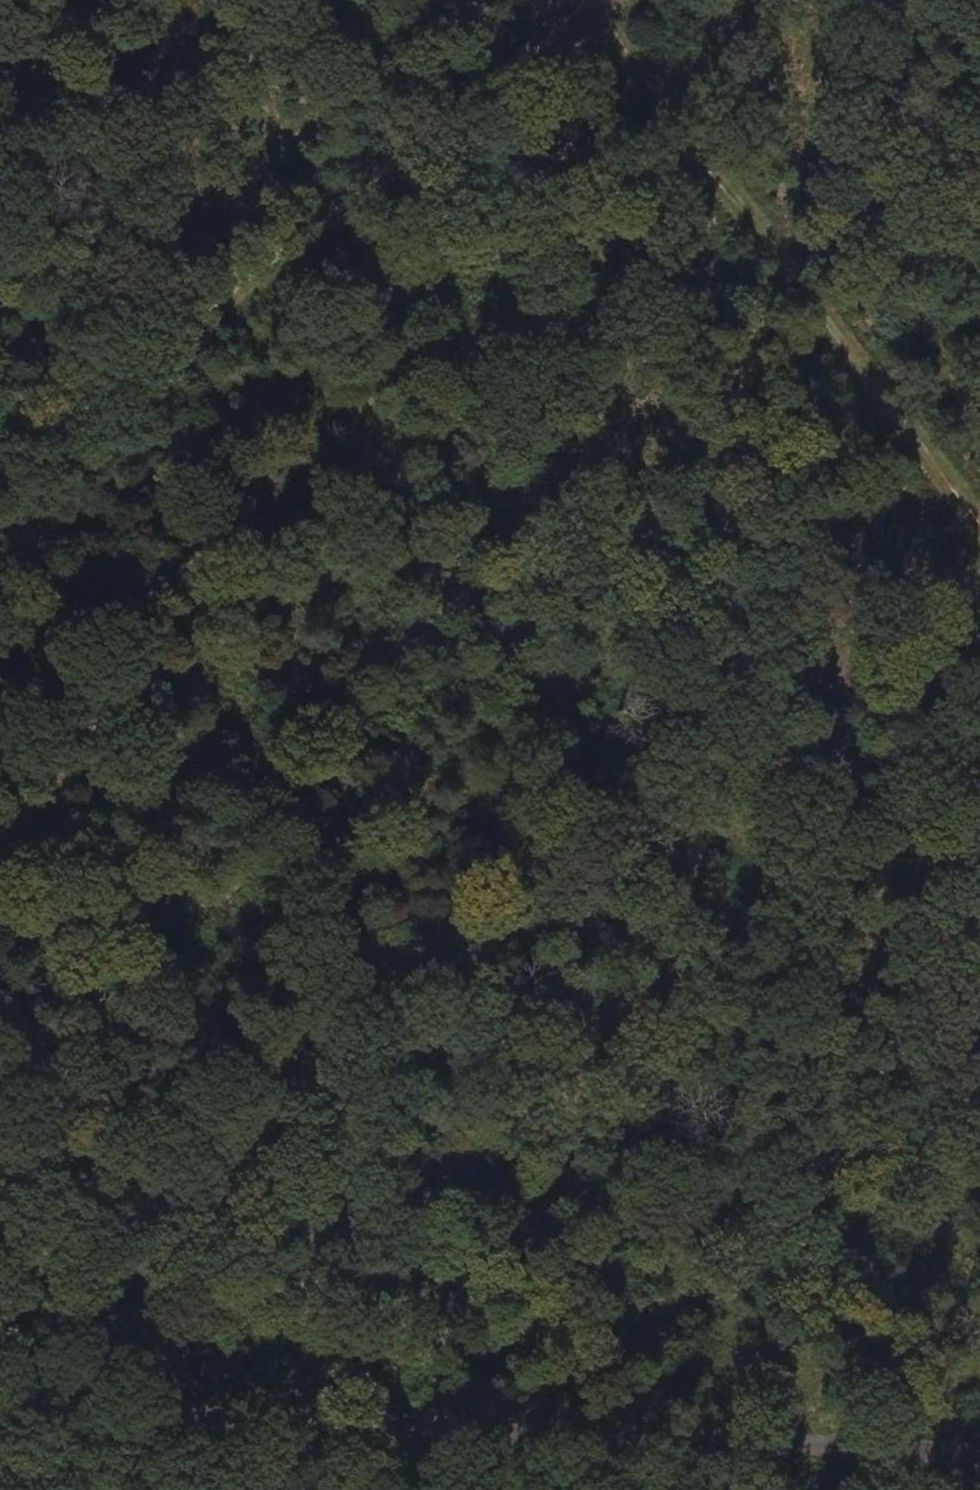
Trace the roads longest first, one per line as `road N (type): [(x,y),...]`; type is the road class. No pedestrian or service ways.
road 1 (unclassified): [(0,1409),(979,1454)]
road 2 (track): [(582,17),(0,477)]
road 3 (track): [(979,534),(582,17)]

